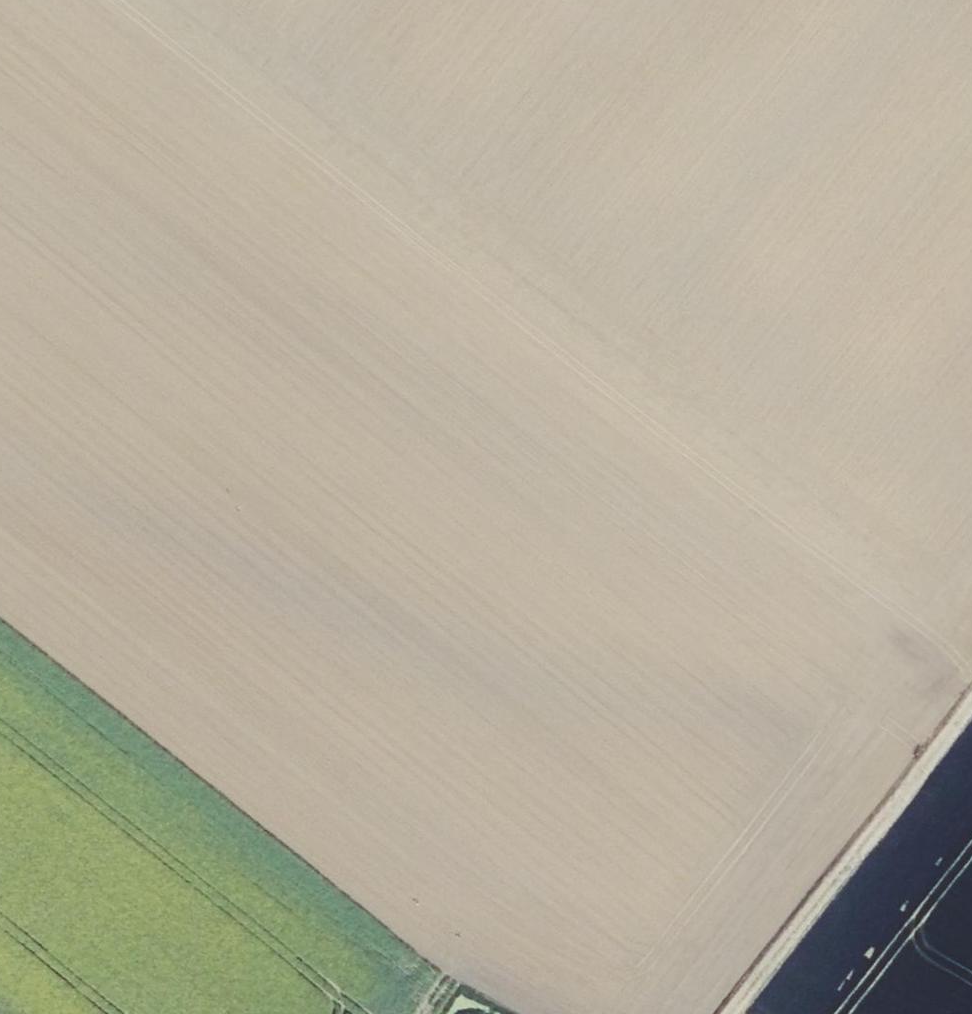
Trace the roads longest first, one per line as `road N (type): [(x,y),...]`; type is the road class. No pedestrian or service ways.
road 1 (track): [(727,1013),(971,699)]

